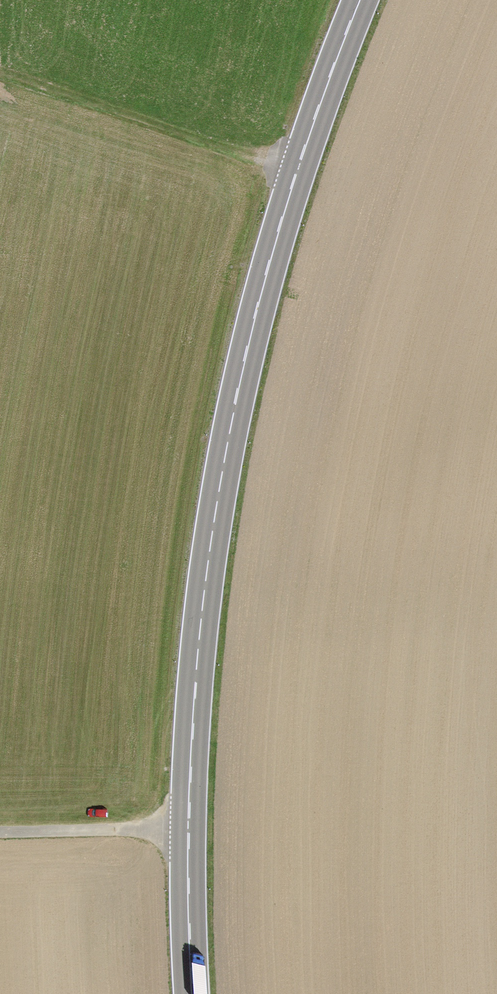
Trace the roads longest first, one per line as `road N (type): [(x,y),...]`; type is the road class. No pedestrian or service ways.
road 1 (primary): [(190,993),(191,716),(214,499),(256,299),(359,0)]
road 2 (track): [(297,169),(0,81)]
road 3 (track): [(0,834),(188,832)]

